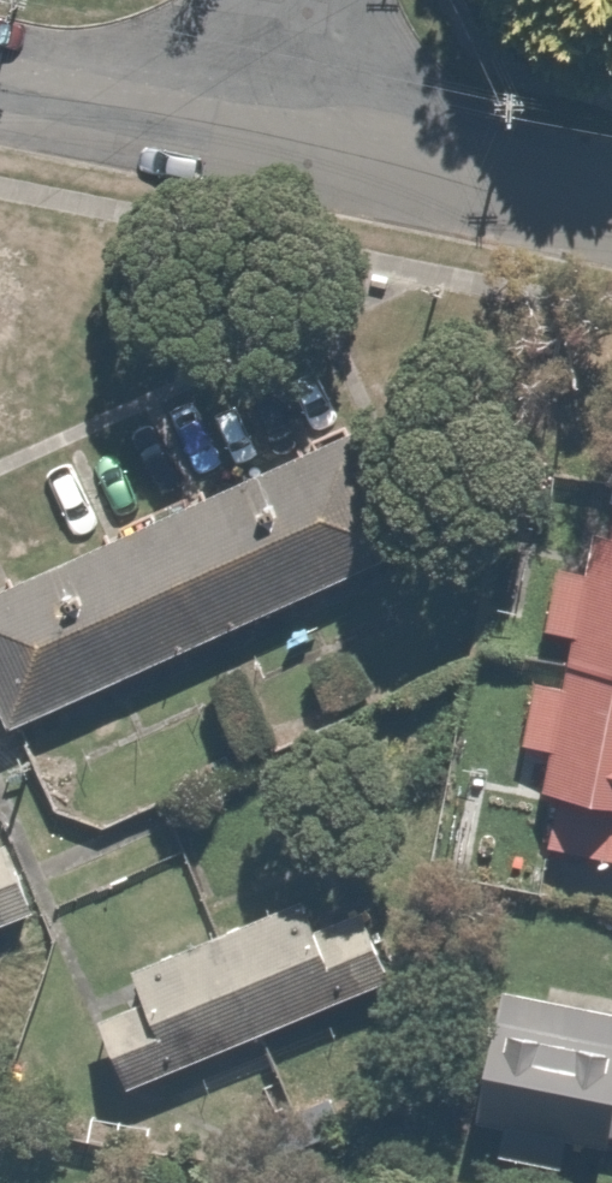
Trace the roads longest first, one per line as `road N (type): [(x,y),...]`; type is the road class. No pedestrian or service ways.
road 1 (residential): [(611,203),(277,135)]
road 2 (residential): [(277,135),(0,80)]
road 3 (residential): [(304,0),(277,135)]

